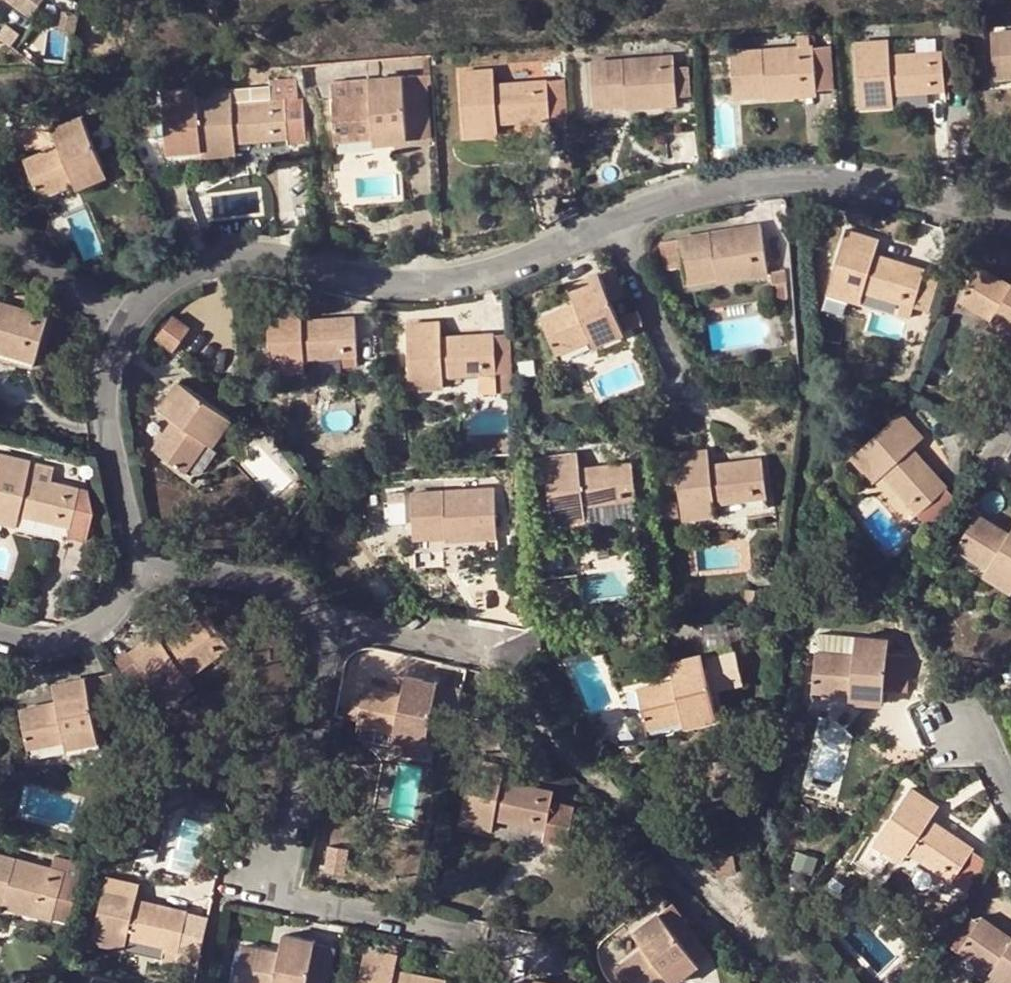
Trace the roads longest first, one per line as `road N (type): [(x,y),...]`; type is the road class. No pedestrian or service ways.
road 1 (residential): [(535,943),(290,898),(267,880),(261,839),(314,613)]
road 2 (residential): [(123,327),(133,308),(198,262),(279,259),(374,278),(440,279),(521,260),(611,224)]
road 3 (residential): [(611,224),(734,180),(875,183),(1010,220)]
road 4 (residential): [(130,571),(105,420),(110,354),(123,327)]
road 5 (residential): [(611,224),(672,363),(637,438)]
road 6 (residential): [(314,613),(293,593),(248,576),(130,571)]
road 7 (residential): [(481,624),(381,634),(314,613)]
road 8 (residential): [(0,647),(62,643),(106,626),(130,571)]
road 9 (residential): [(123,327),(0,241)]

